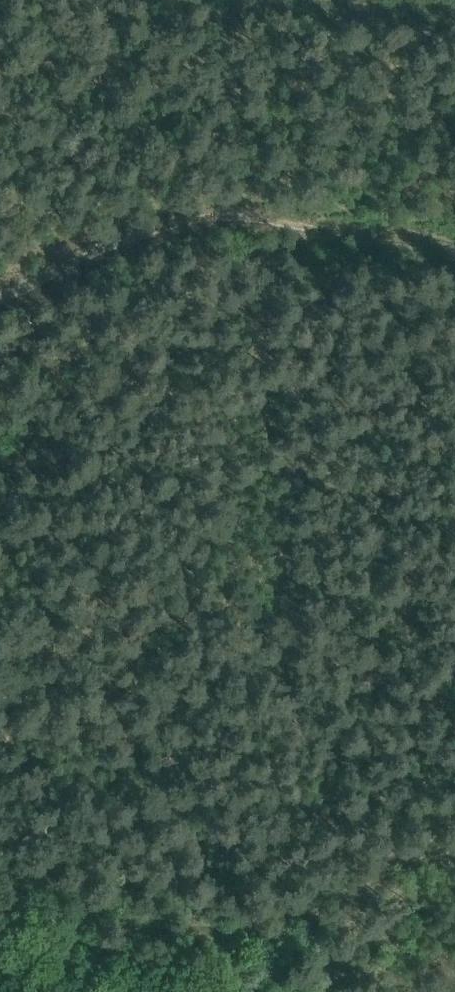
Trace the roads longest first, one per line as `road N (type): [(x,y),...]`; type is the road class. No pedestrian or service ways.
road 1 (track): [(454,244),(282,219),(189,225),(0,290)]
road 2 (track): [(266,920),(454,846)]

